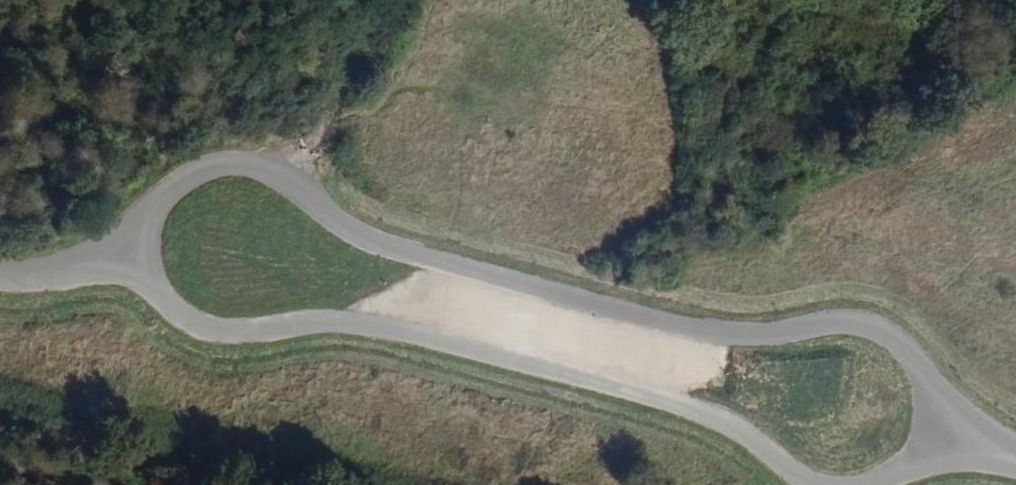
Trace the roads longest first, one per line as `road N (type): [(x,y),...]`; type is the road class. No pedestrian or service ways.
road 1 (residential): [(978,453),(899,350),(866,327),(724,333),(369,243),(275,172),(231,162),(190,176),(146,208)]
road 2 (residential): [(155,297),(200,330),(366,324),(687,409),(744,437),(805,484)]

